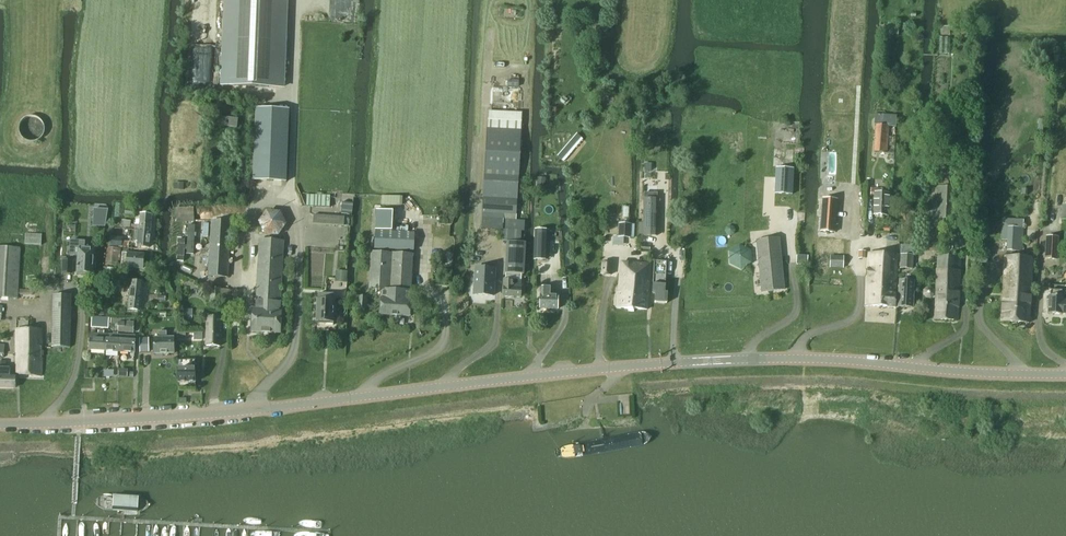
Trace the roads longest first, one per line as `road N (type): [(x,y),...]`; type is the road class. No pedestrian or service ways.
road 1 (tertiary): [(0,425),(247,412),(687,362),(832,361),(1065,375)]

